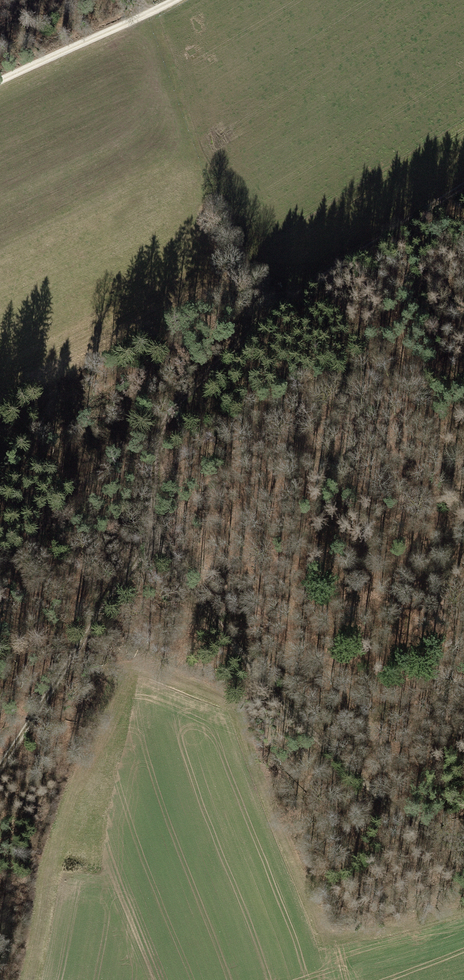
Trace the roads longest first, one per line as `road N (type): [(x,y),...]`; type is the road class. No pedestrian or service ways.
road 1 (track): [(463,833),(398,811),(349,772),(142,544)]
road 2 (track): [(162,413),(373,239),(463,182)]
road 3 (track): [(142,544),(0,761)]
road 4 (track): [(164,0),(0,77)]
road 5 (track): [(142,544),(158,516),(162,413)]

